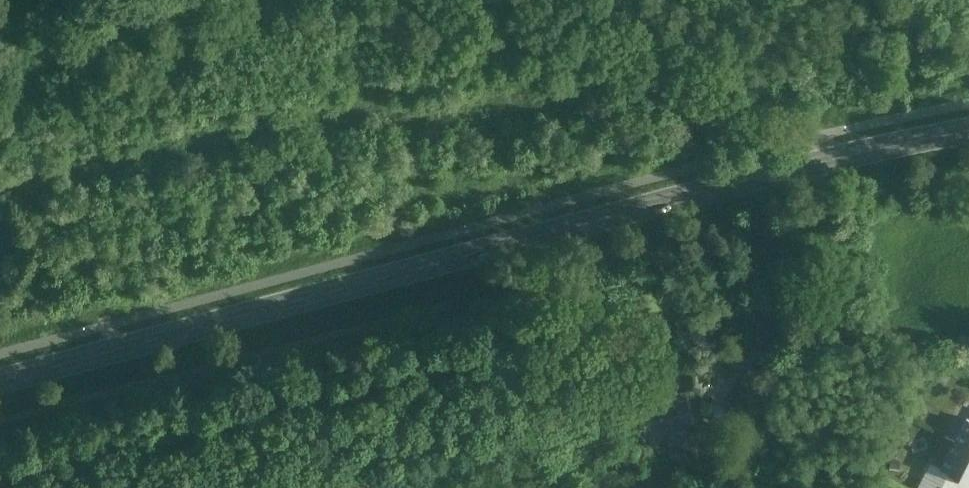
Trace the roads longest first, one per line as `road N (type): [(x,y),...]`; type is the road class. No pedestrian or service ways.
road 1 (secondary): [(0,383),(856,153)]
road 2 (unclassified): [(856,153),(447,0)]

